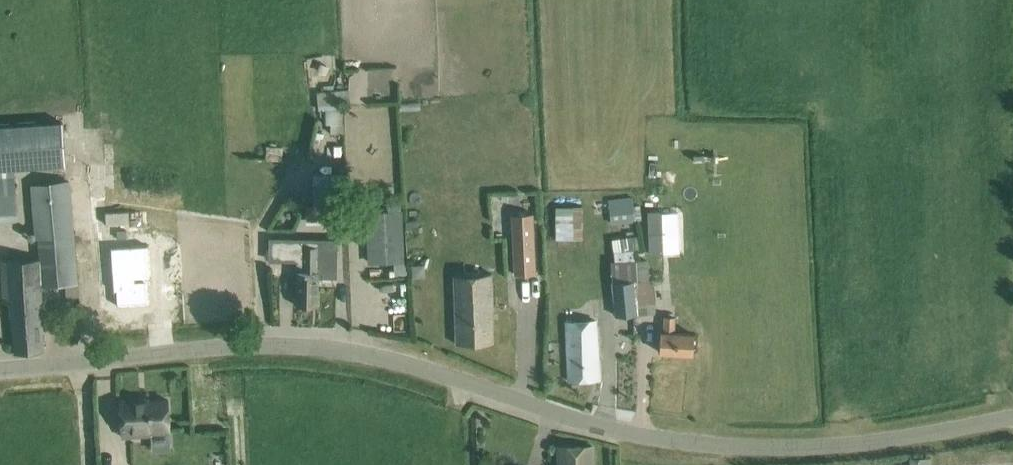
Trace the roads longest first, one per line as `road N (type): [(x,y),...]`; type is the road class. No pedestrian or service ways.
road 1 (unclassified): [(0,369),(241,346),(340,350),(451,377),(613,431),(718,446),(902,438),(1012,417)]

